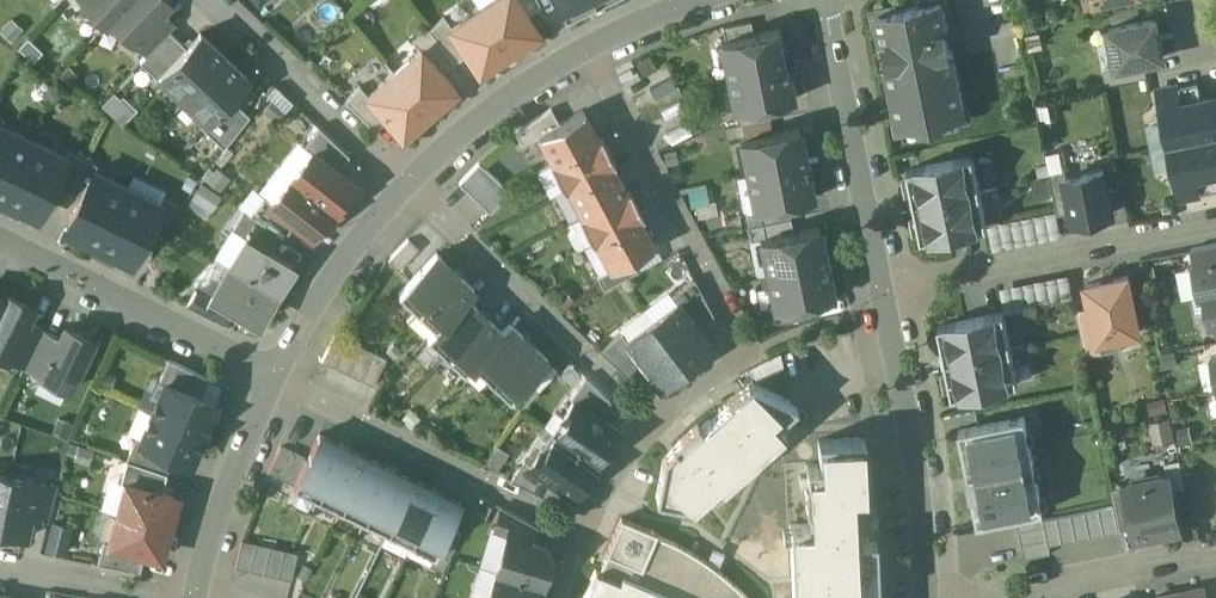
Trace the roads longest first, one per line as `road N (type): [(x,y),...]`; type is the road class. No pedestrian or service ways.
road 1 (residential): [(661,419),(750,351),(586,50)]
road 2 (residential): [(587,530),(275,379)]
road 3 (residential): [(661,419),(411,181)]
road 4 (residential): [(1215,226),(884,296)]
road 5 (residential): [(0,241),(275,379)]
road 6 (residential): [(927,597),(917,471),(884,296)]
road 7 (residential): [(884,296),(823,0)]
road 8 (residential): [(208,0),(411,181)]
road 9 (residential): [(974,597),(1215,549)]
road 10 (residential): [(275,379),(331,276),(411,181)]
road 11 (residential): [(197,596),(233,467),(275,379)]
road 12 (residential): [(411,181),(498,105),(586,50)]
road 13 (residential): [(0,564),(197,596)]
road 14 (residential): [(587,530),(661,419)]
road 15 (residential): [(586,50),(709,0)]

